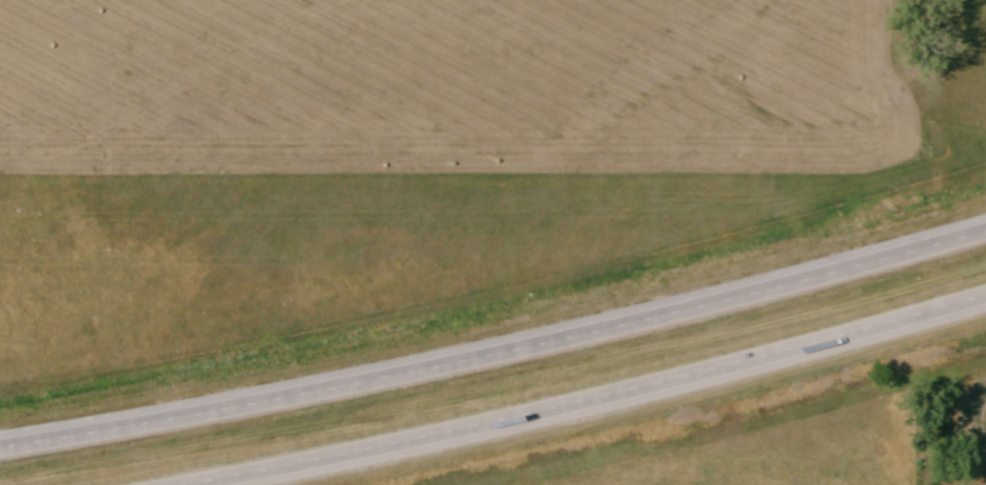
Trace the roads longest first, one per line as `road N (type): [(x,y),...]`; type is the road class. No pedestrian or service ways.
road 1 (motorway): [(985,228),(690,306),(294,395),(0,446)]
road 2 (motorway): [(184,484),(491,423),(985,296)]

